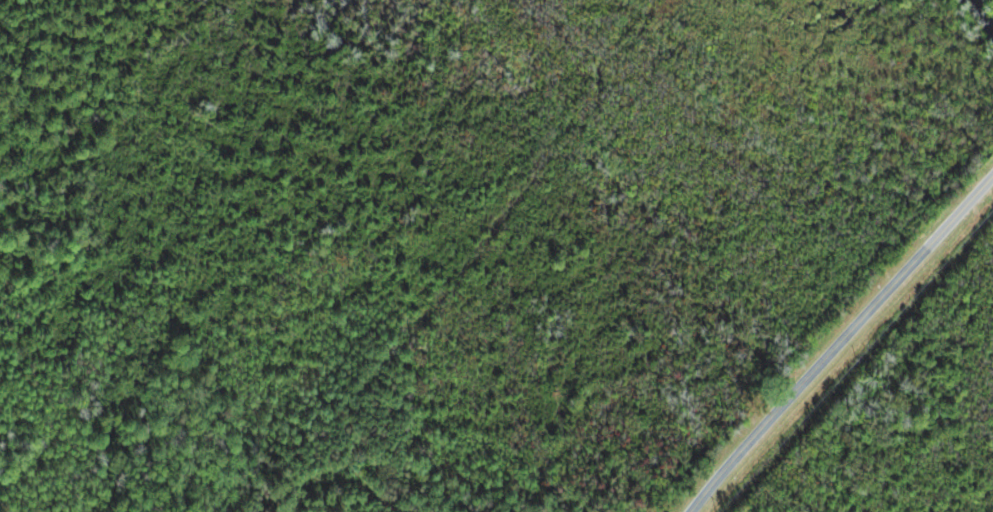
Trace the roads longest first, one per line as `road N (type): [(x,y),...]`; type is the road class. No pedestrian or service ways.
road 1 (residential): [(692,511),(992,174)]

